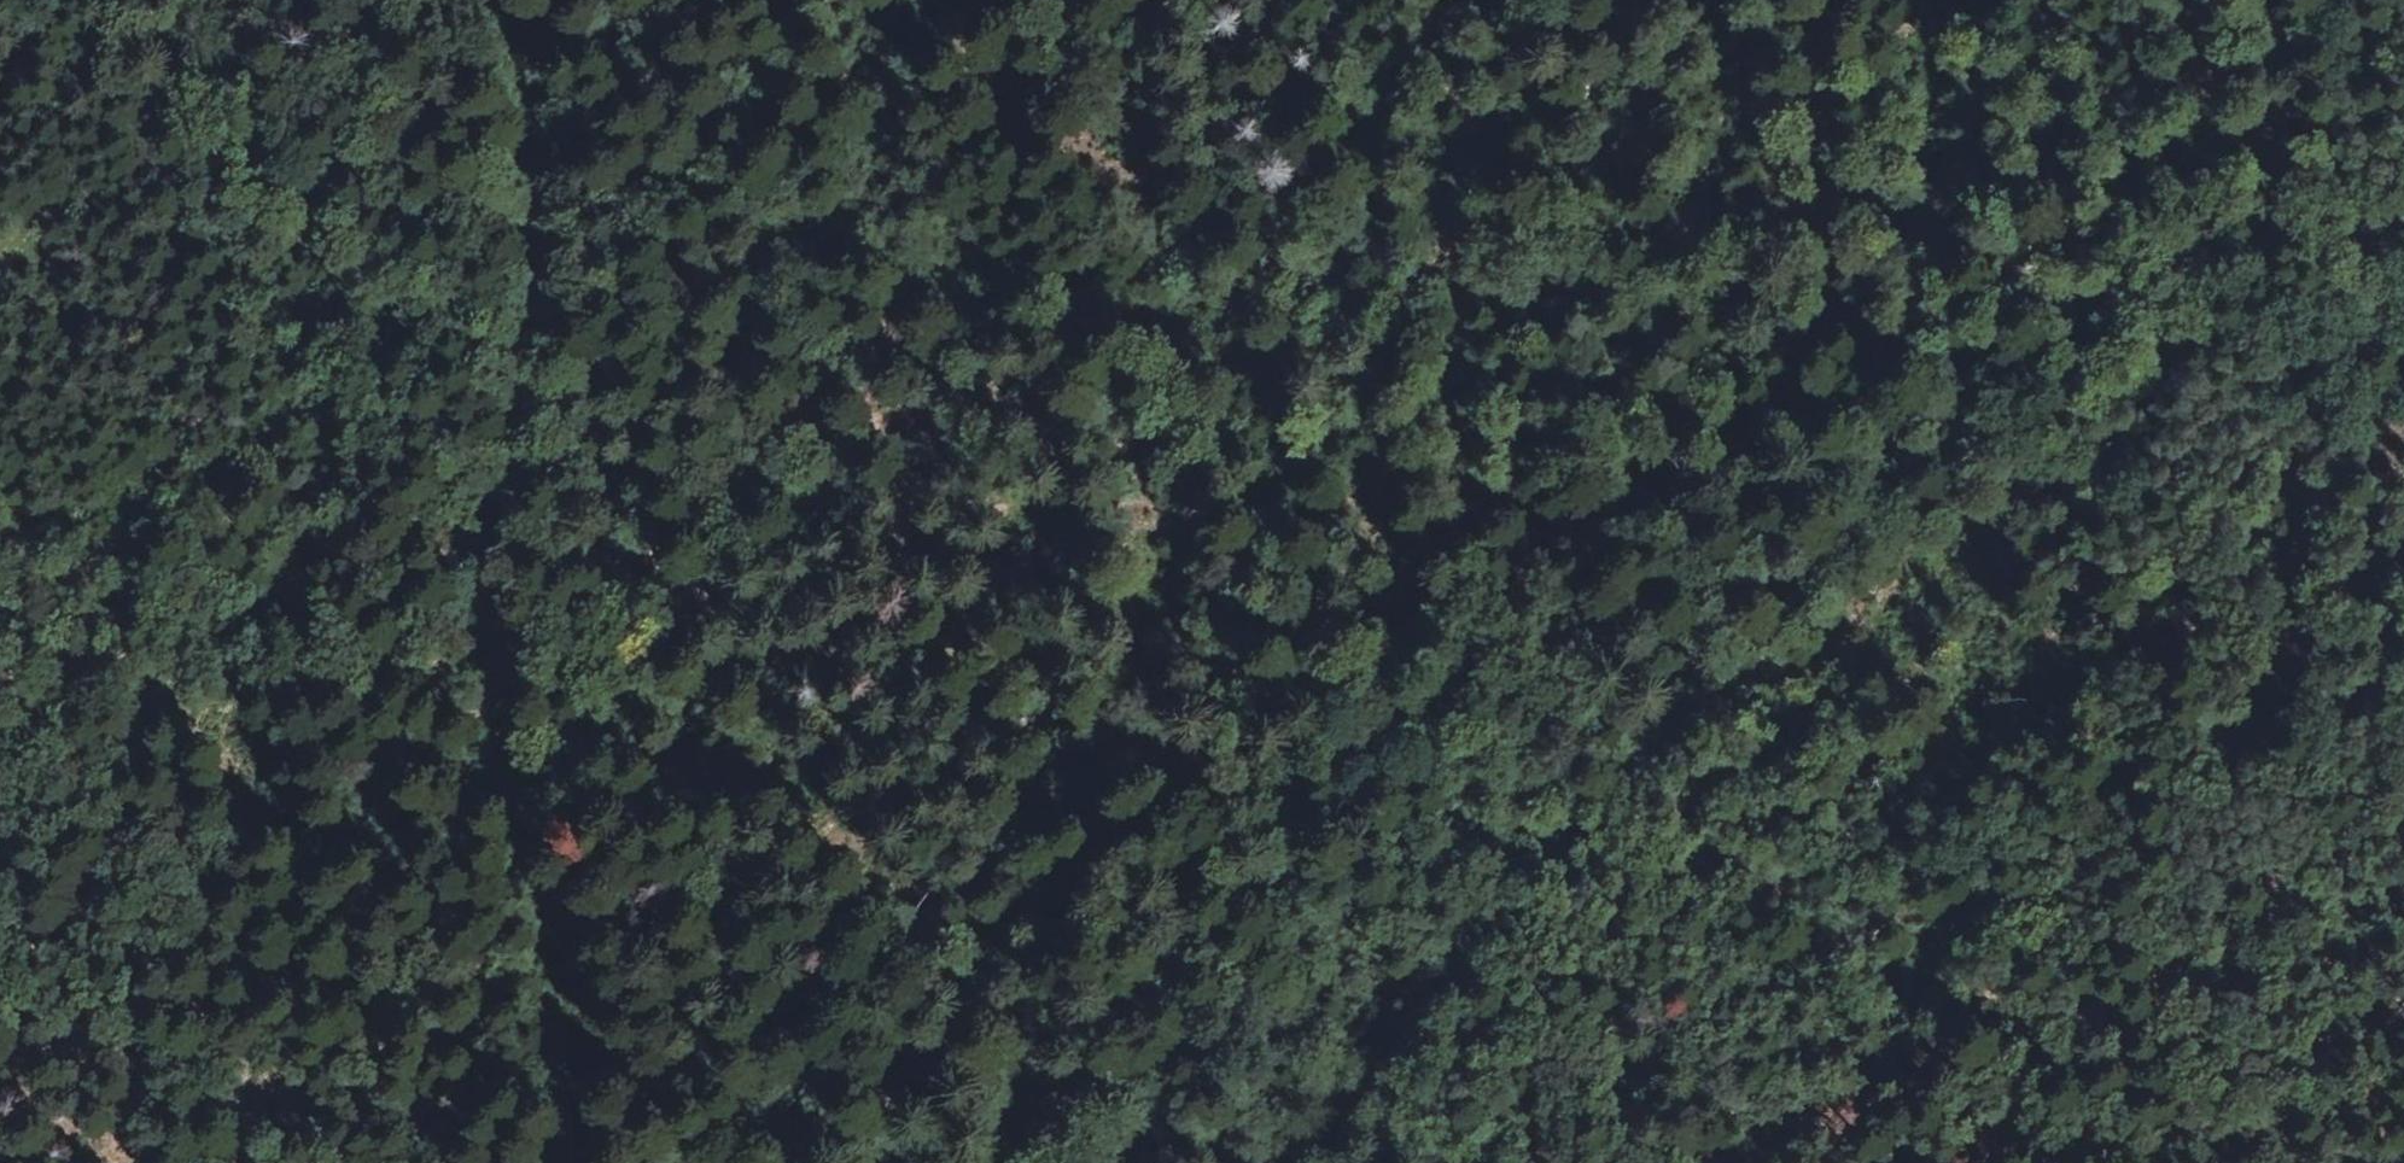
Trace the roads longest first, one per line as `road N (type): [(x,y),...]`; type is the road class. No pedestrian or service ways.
road 1 (track): [(501,0),(542,127),(514,415),(484,599),(529,874),(556,1162)]

